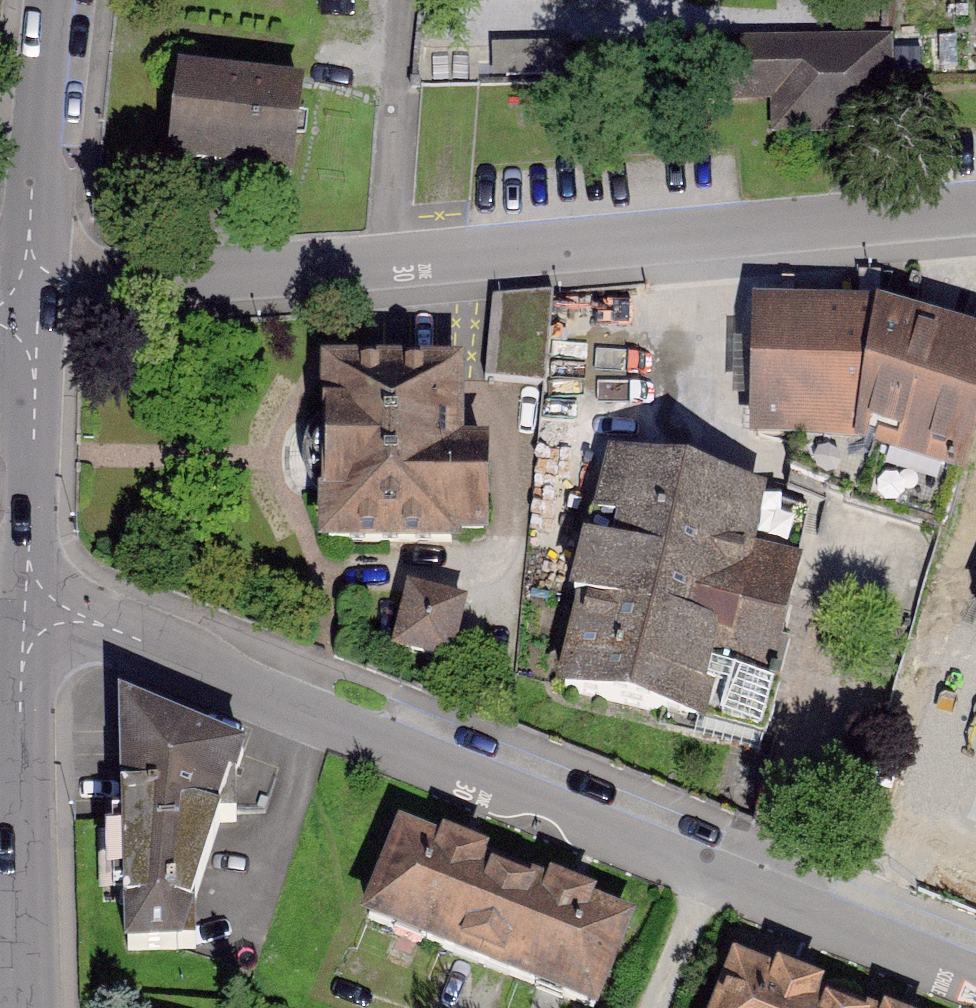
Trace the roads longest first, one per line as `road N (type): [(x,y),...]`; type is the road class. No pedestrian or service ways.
road 1 (residential): [(975,981),(98,622),(40,611)]
road 2 (residential): [(975,212),(29,298)]
road 3 (tertiary): [(40,611),(22,670),(28,1007)]
road 4 (tertiary): [(29,298),(35,381),(29,554),(40,611)]
road 5 (tertiary): [(61,0),(30,226),(29,298)]

